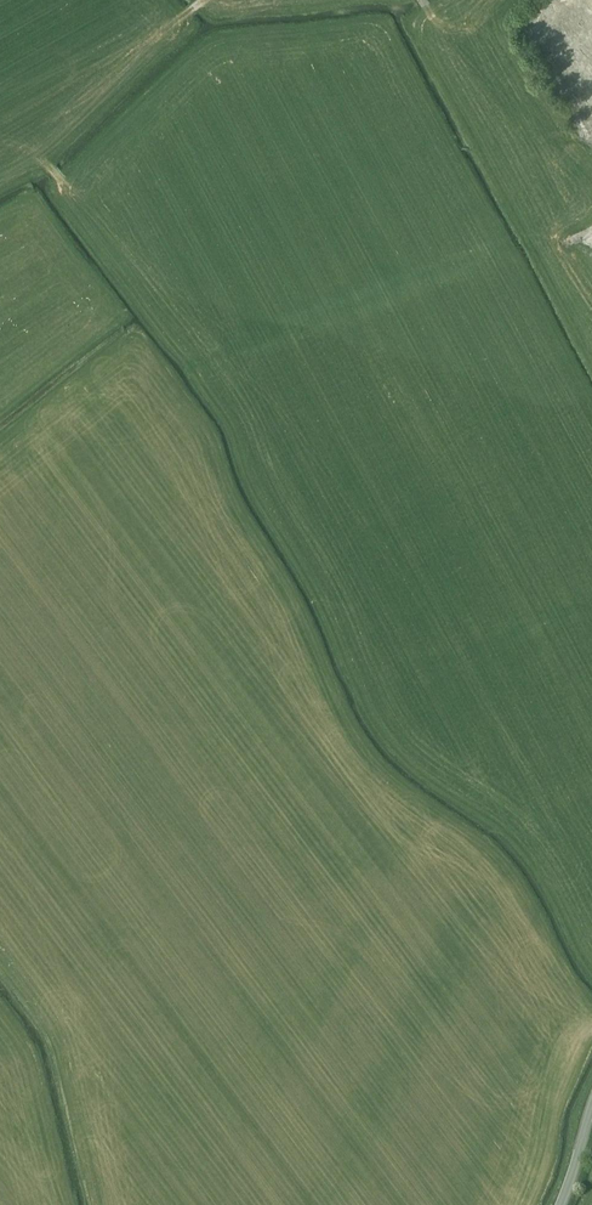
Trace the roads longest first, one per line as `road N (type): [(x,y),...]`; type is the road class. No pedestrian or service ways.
road 1 (unclassified): [(552,1204),(591,1091)]

